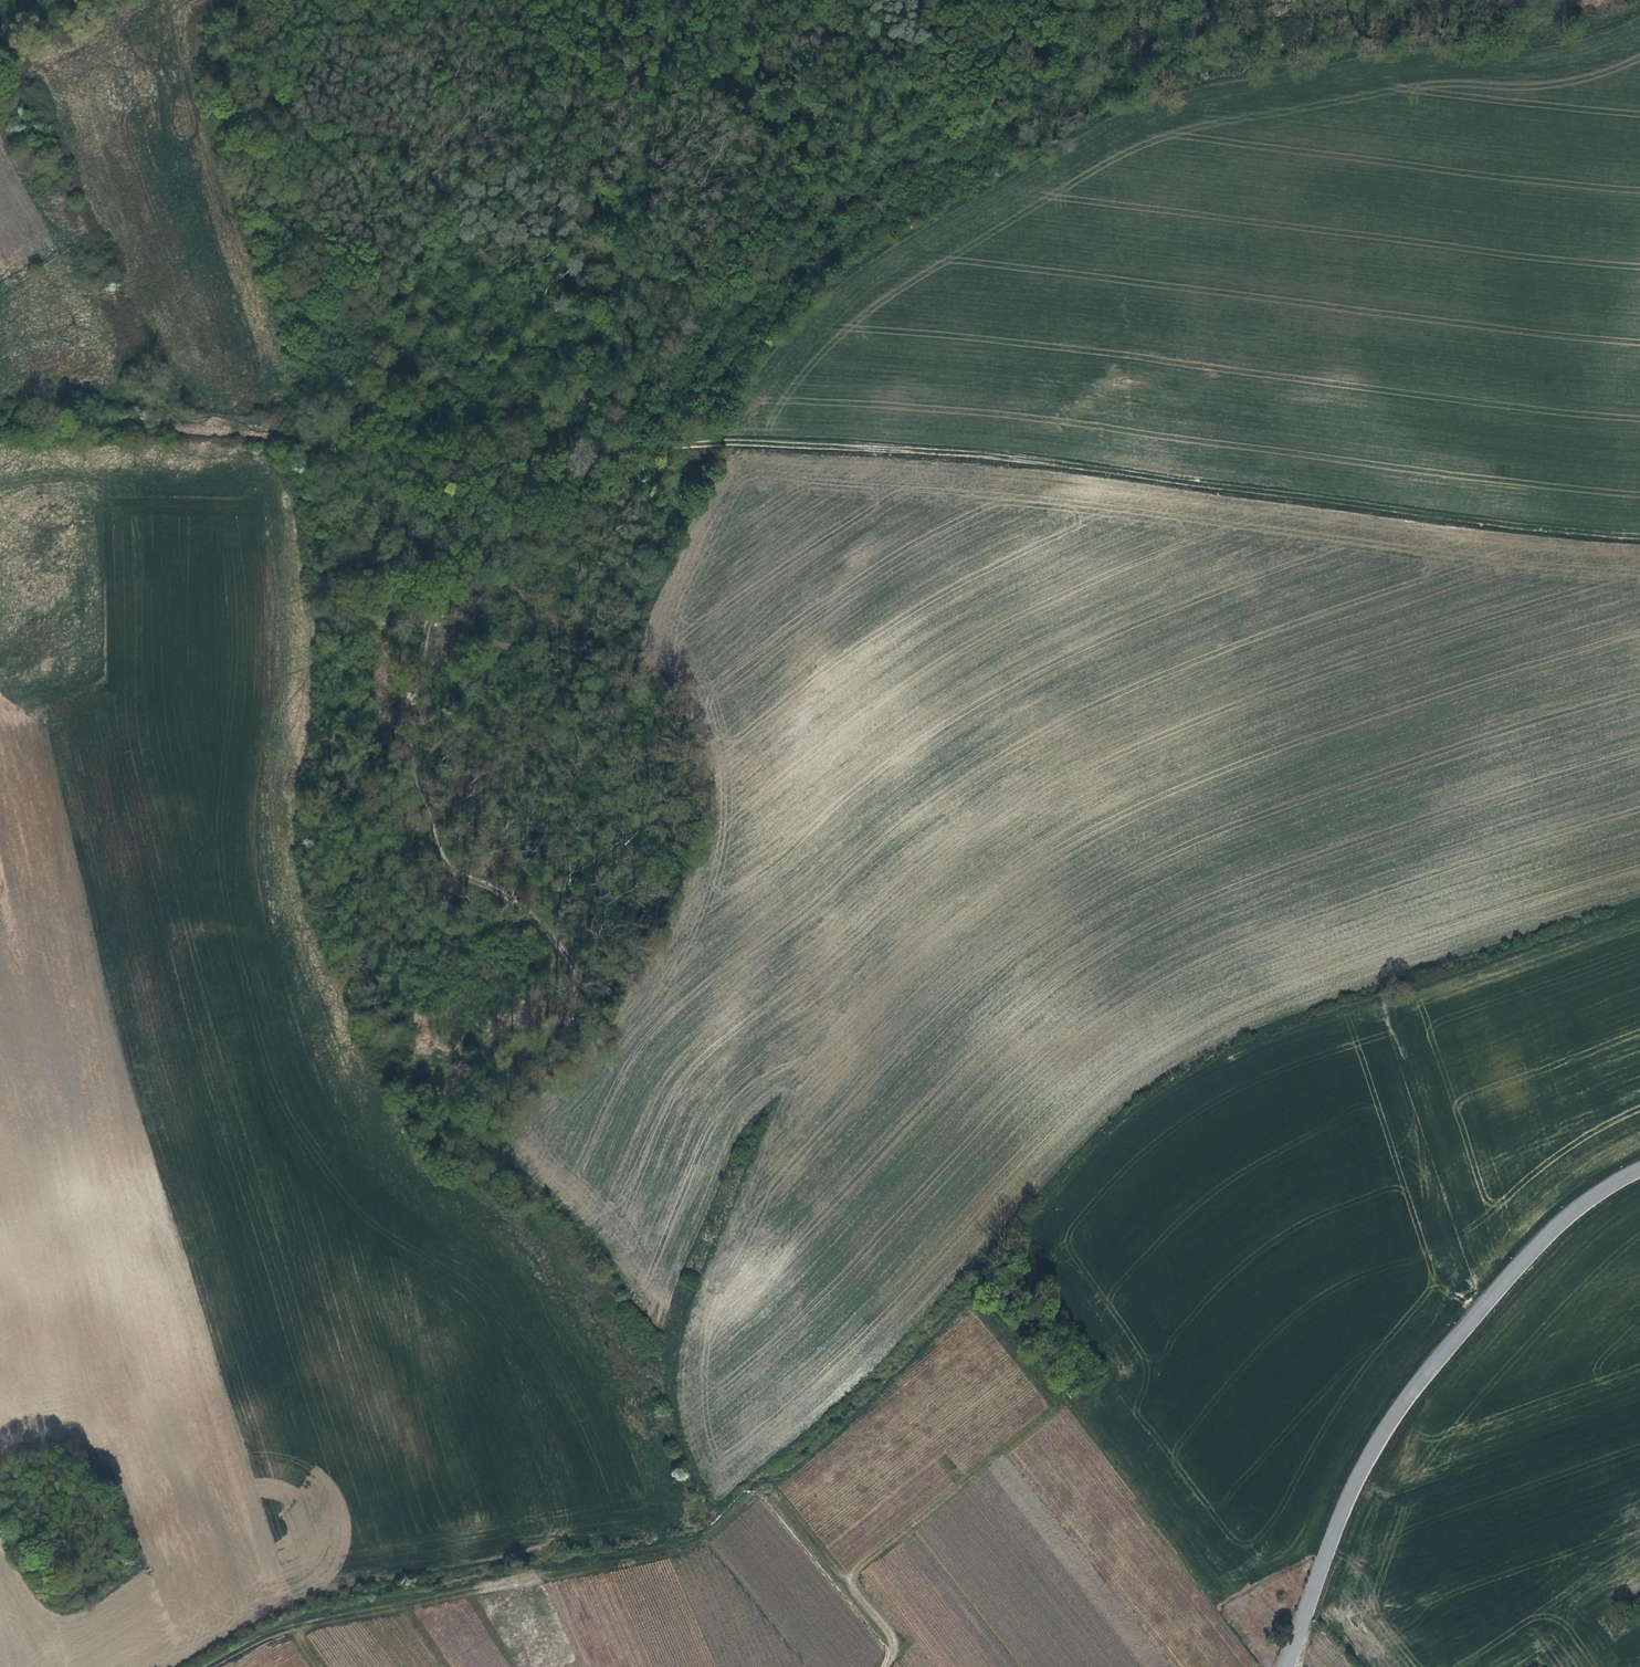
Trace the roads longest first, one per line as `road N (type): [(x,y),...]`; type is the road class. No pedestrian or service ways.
road 1 (track): [(1639,537),(1371,512),(975,456),(698,440),(686,447),(674,512),(614,655)]
road 2 (tertiary): [(1287,1666),(1357,1472),(1405,1397),(1539,1247),(1604,1191),(1639,1173)]

